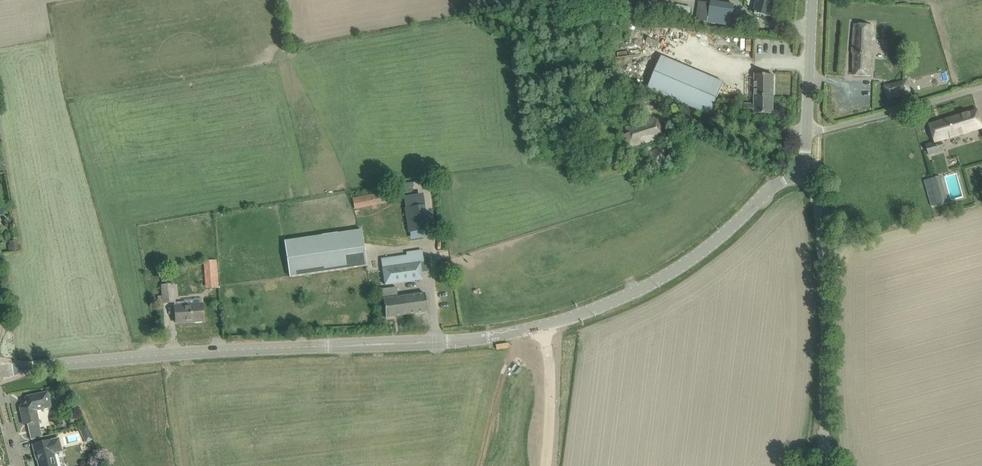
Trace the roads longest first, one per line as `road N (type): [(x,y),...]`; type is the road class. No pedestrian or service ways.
road 1 (unclassified): [(0,372),(348,345)]
road 2 (unclassified): [(546,325),(672,271),(772,186),(802,171)]
road 3 (unclassified): [(832,465),(824,436),(817,201),(802,171)]
road 4 (unclassified): [(807,131),(981,87)]
road 5 (residential): [(546,325),(545,465)]
road 6 (unclassified): [(807,131),(812,0)]

